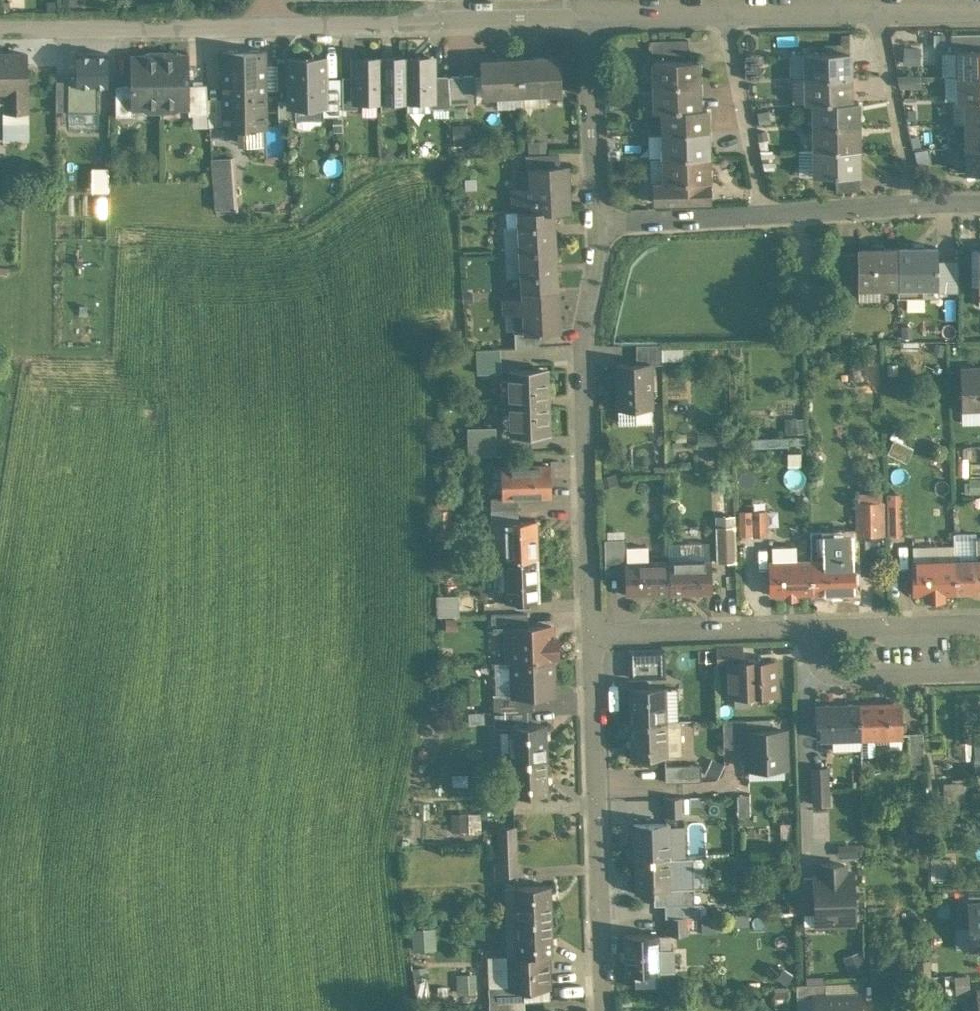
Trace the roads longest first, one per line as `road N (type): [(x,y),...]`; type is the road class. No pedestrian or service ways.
road 1 (residential): [(592,636),(581,343),(597,228)]
road 2 (residential): [(979,8),(588,15)]
road 3 (residential): [(597,228),(979,202)]
road 4 (residential): [(609,1010),(592,636)]
road 5 (residential): [(588,15),(274,26)]
road 6 (residential): [(274,26),(0,29)]
road 7 (residential): [(814,629),(592,636)]
road 8 (residential): [(597,228),(588,15)]
road 9 (residential): [(979,669),(817,675),(814,629)]
road 10 (residential): [(979,624),(814,629)]

